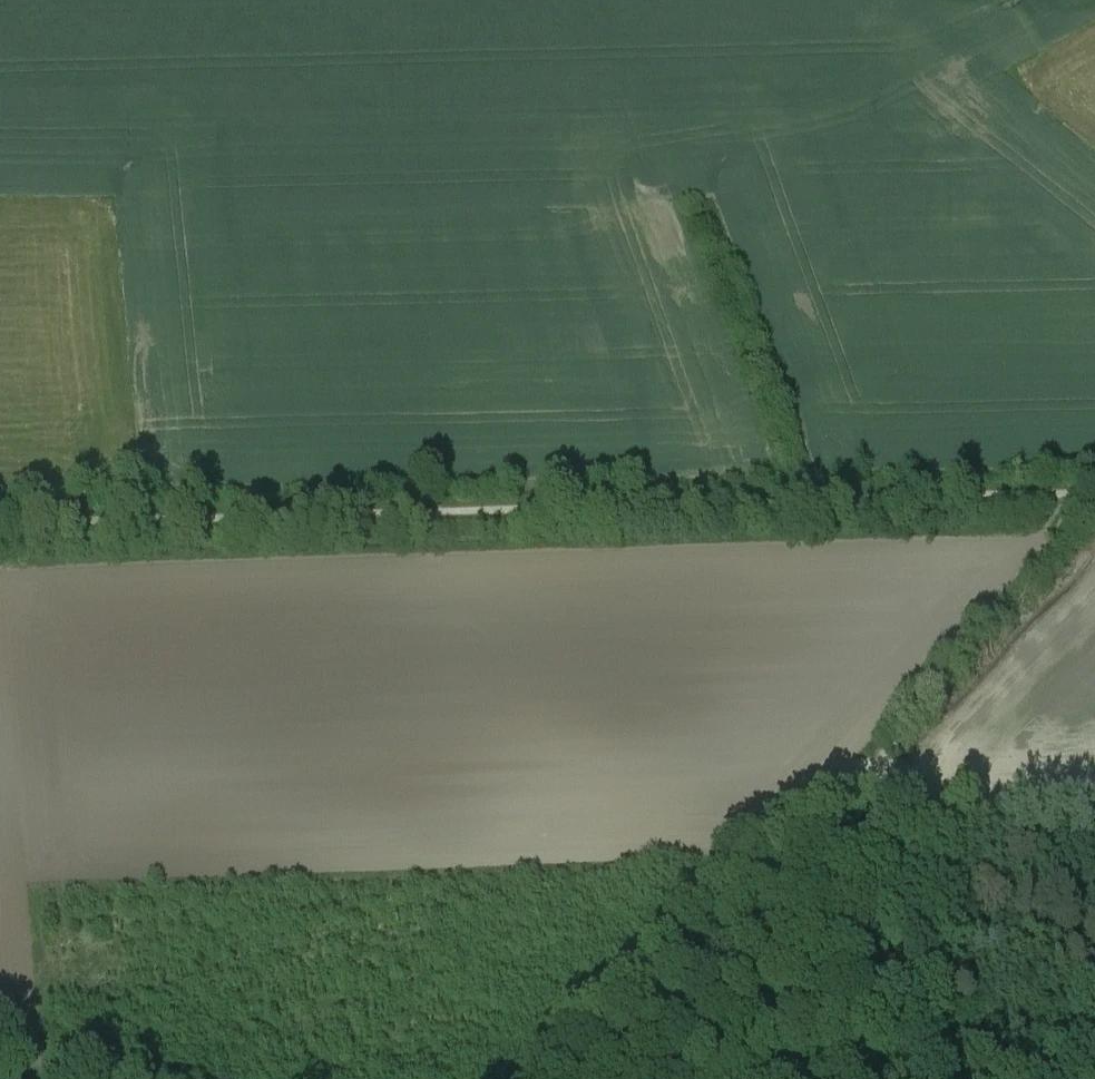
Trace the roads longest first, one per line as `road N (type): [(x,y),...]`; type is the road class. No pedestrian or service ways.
road 1 (track): [(0,525),(1094,496)]

